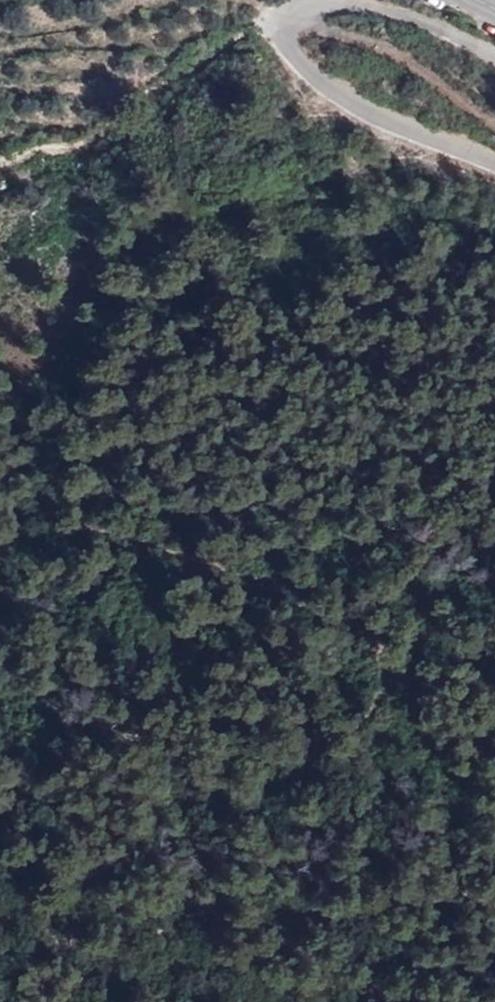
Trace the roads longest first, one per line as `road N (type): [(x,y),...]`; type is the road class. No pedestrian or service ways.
road 1 (residential): [(309,0),(290,21),(298,61),(375,118),(494,168)]
road 2 (residential): [(494,56),(356,0)]

